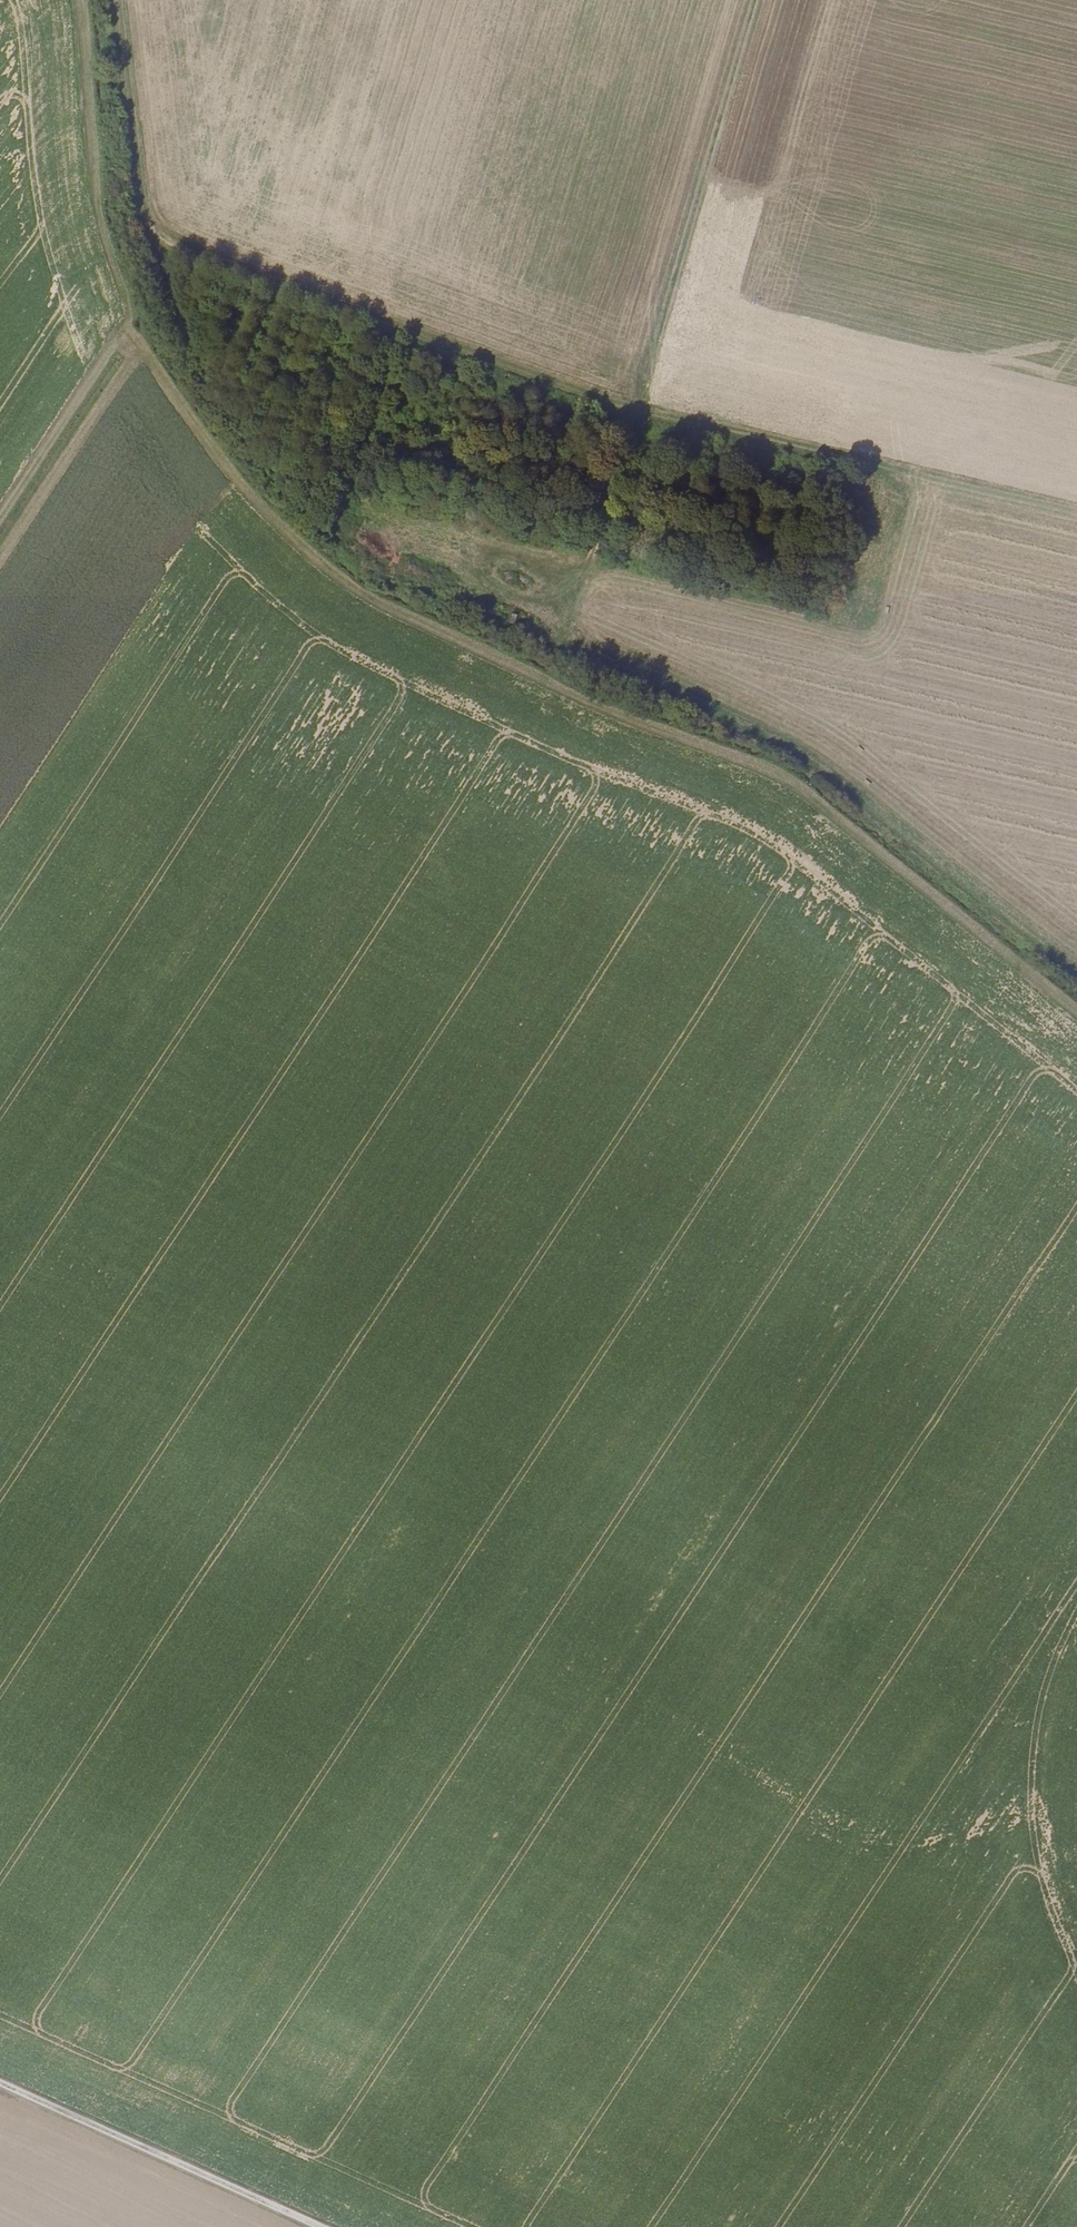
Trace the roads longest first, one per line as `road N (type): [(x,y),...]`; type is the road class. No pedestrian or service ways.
road 1 (track): [(751,0),(561,664)]
road 2 (track): [(323,2226),(0,2079)]

